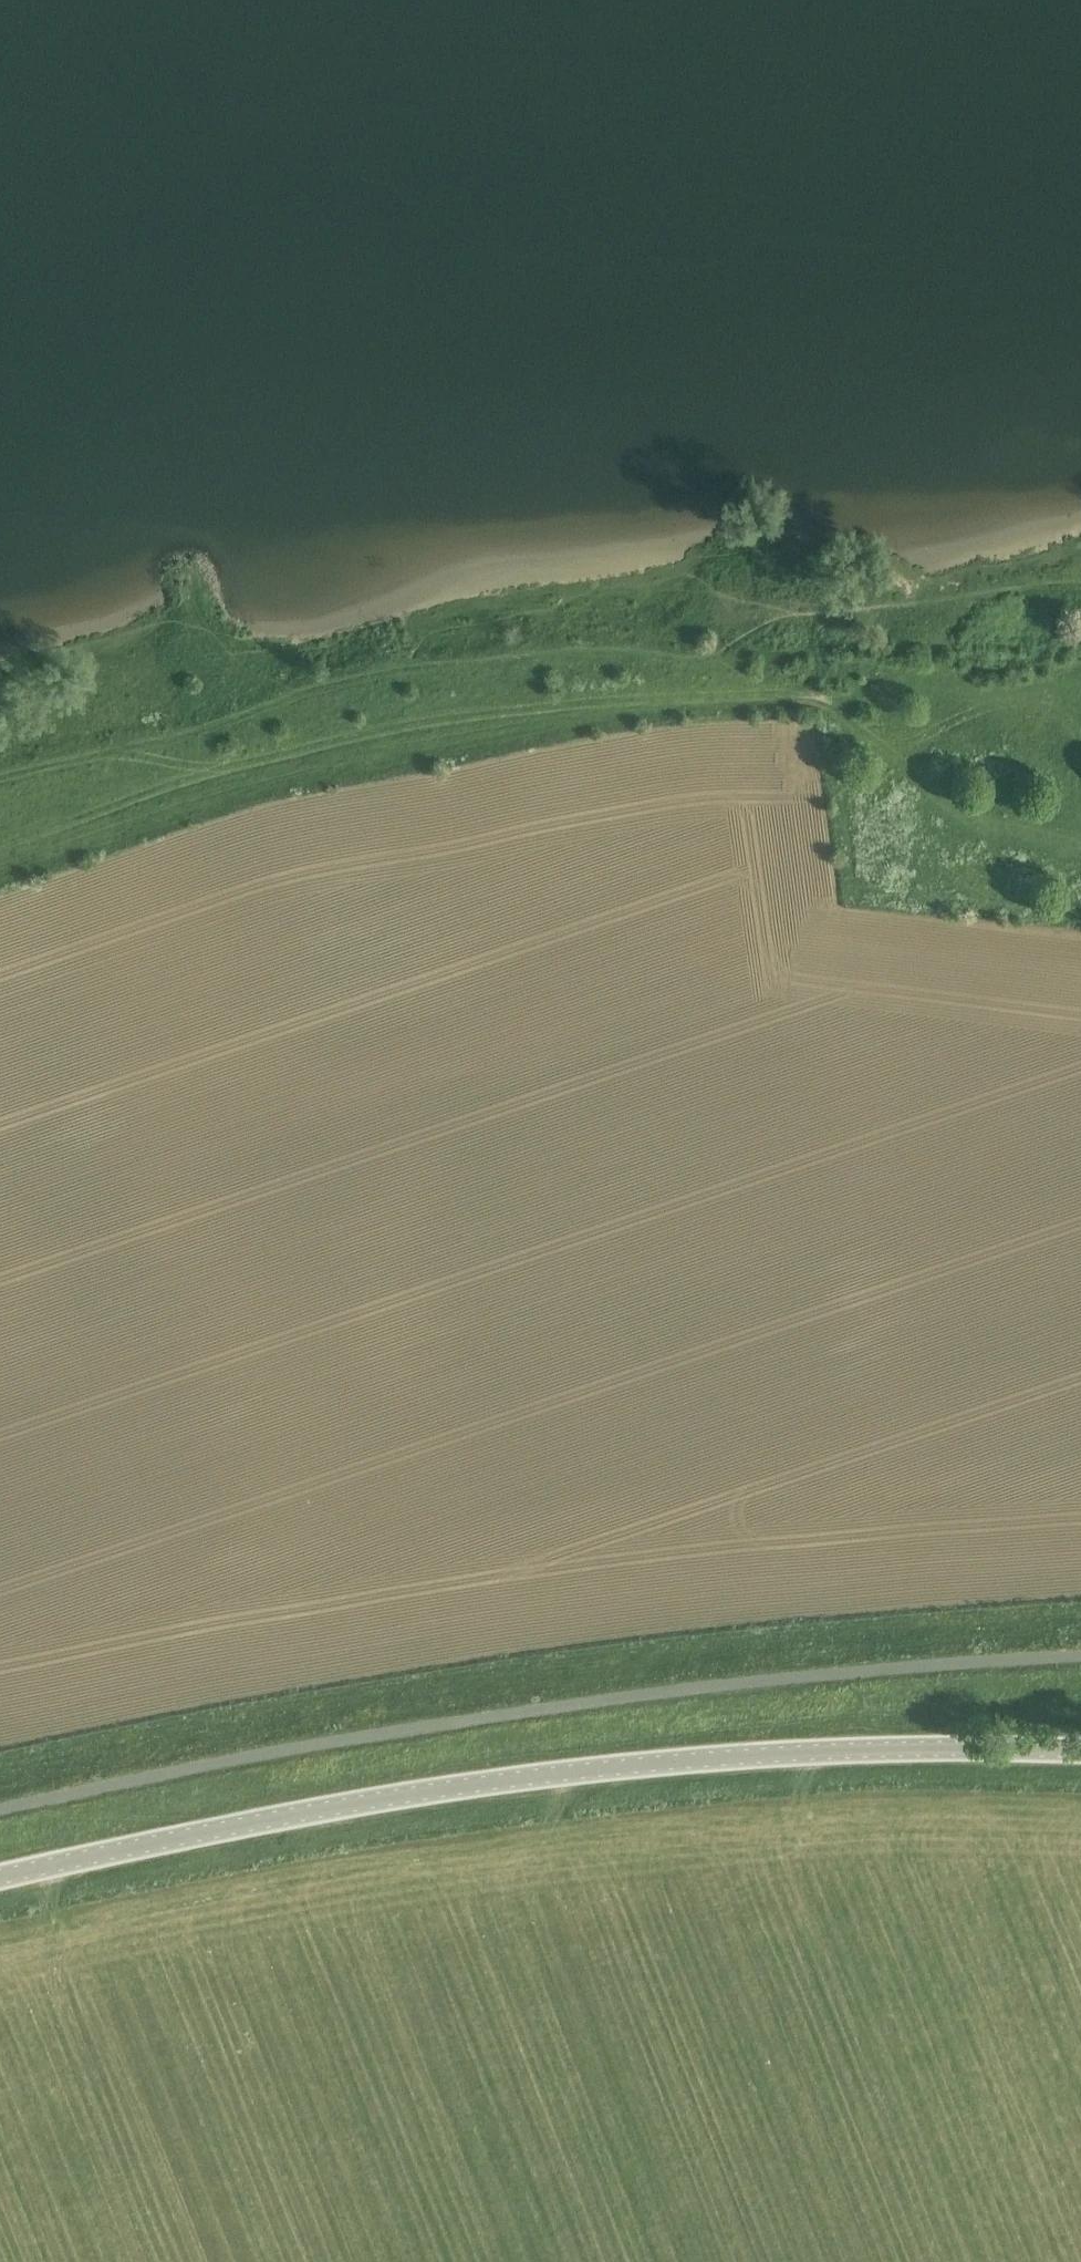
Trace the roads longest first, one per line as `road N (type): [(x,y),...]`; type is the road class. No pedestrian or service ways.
road 1 (tertiary): [(0,1882),(359,1810),(671,1766),(1080,1764)]

